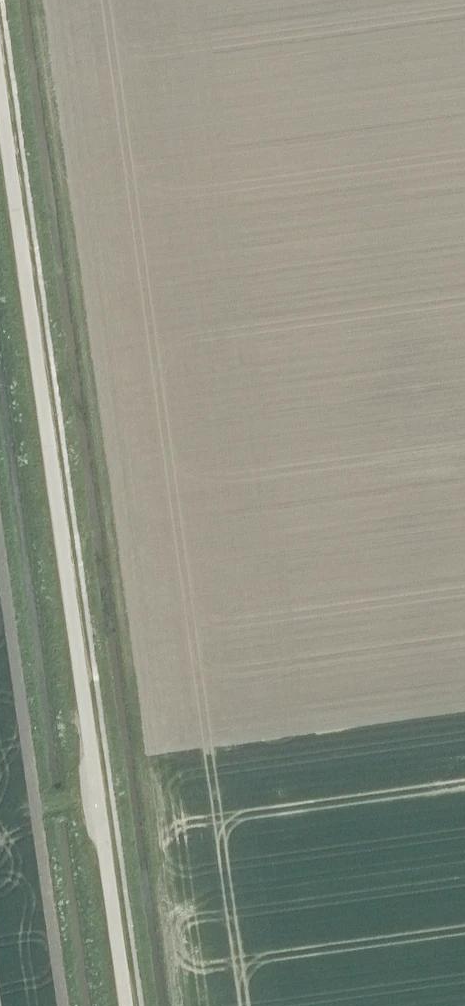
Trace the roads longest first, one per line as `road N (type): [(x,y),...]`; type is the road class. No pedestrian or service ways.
road 1 (unclassified): [(122,1005),(0,114)]

